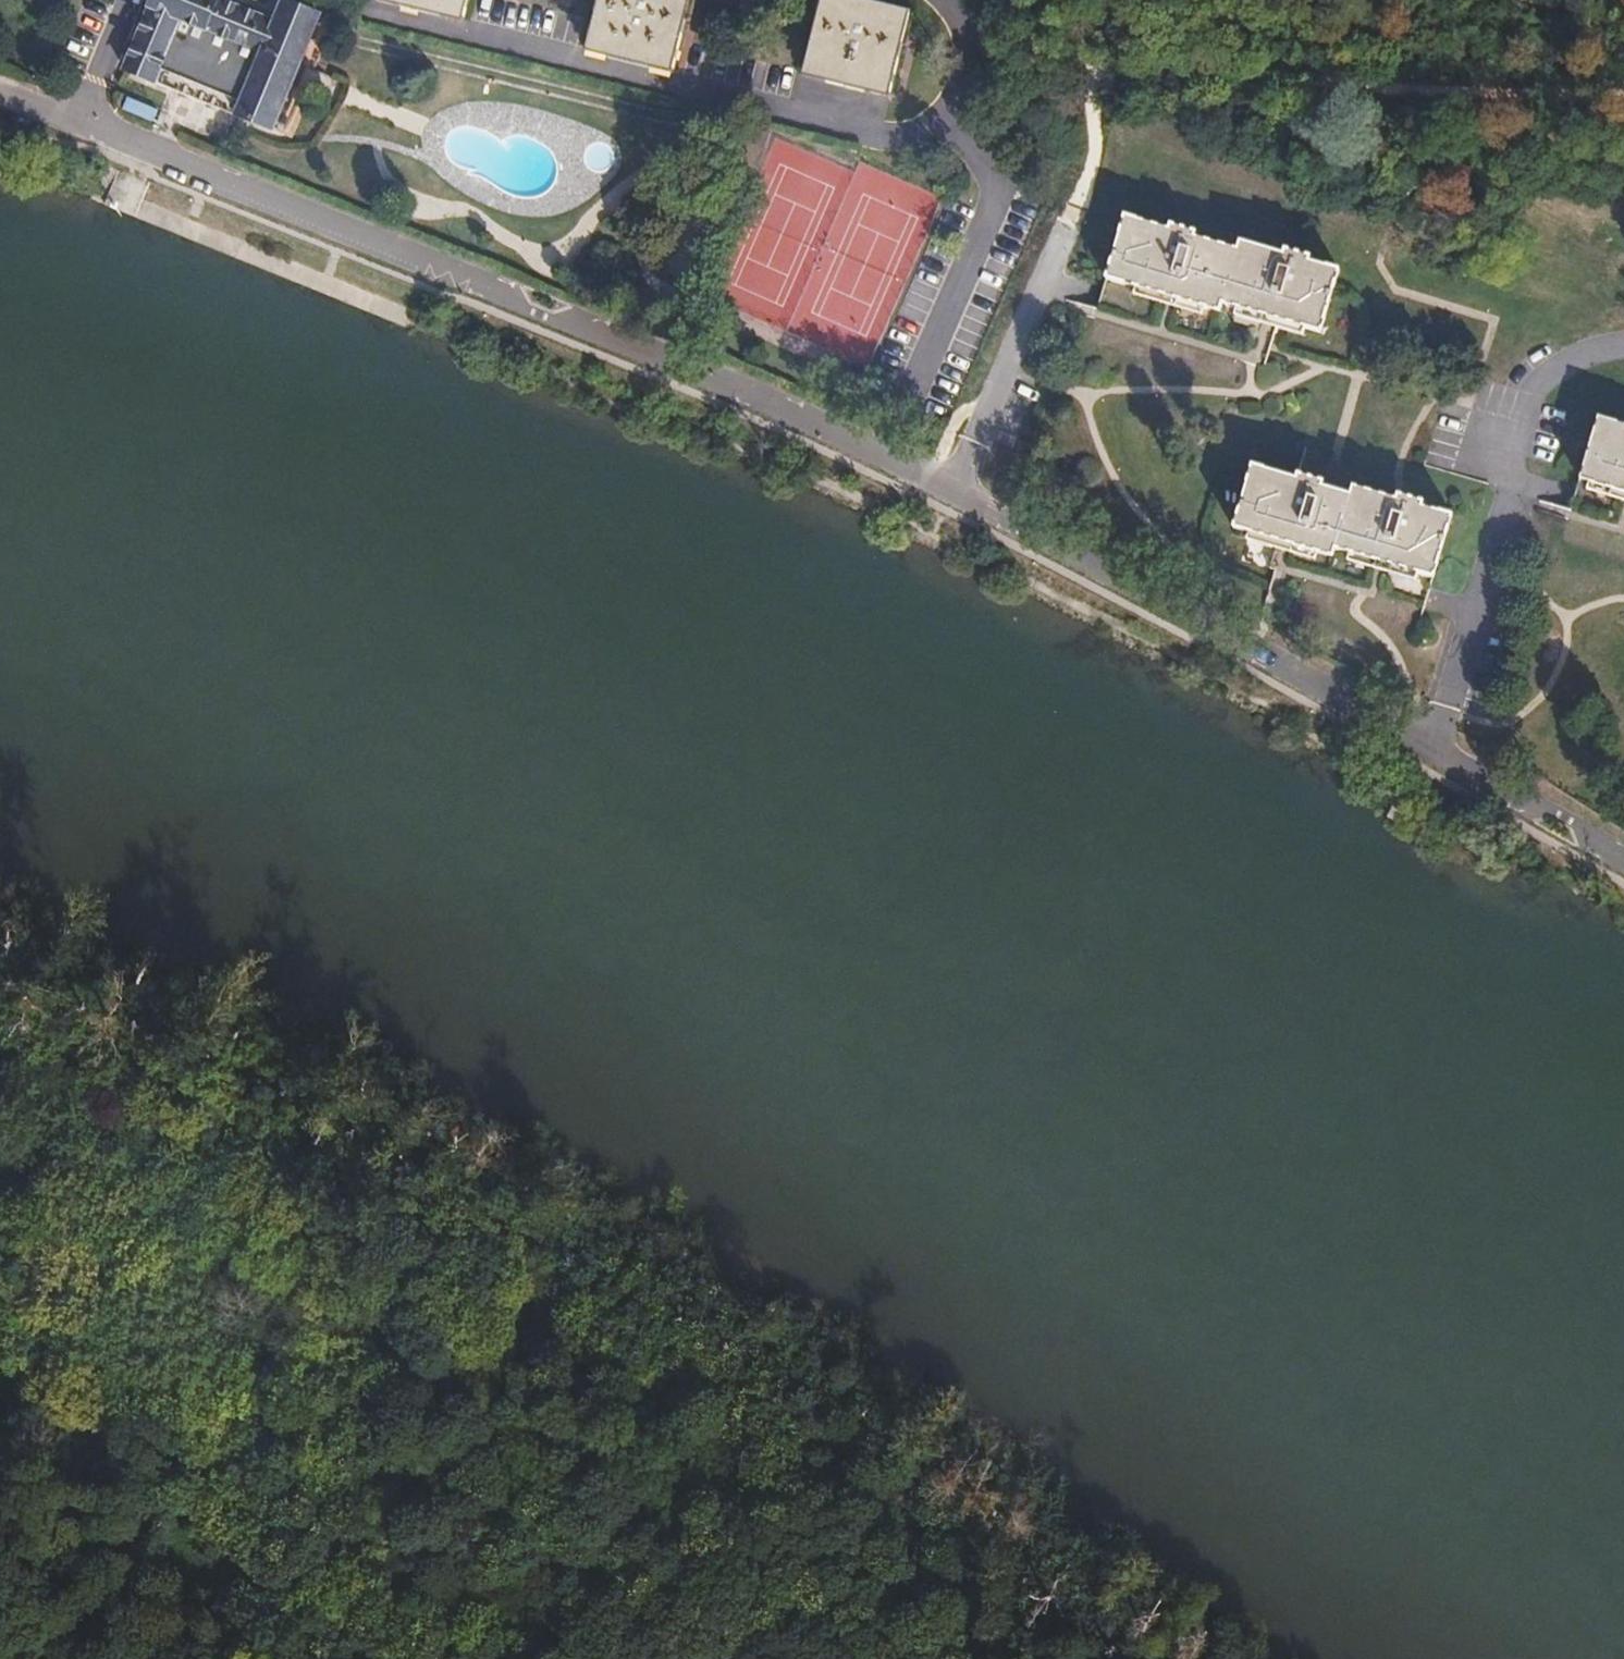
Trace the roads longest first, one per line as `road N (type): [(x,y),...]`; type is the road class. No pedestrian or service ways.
road 1 (residential): [(0,87),(969,489),(1623,857)]

